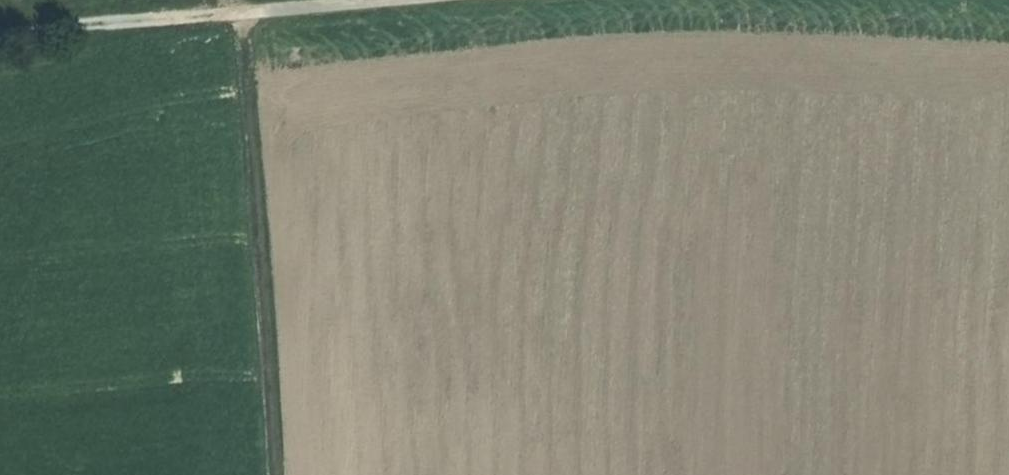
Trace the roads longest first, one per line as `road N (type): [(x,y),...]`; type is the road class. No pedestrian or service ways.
road 1 (track): [(270,474),(241,17),(219,0)]
road 2 (track): [(0,40),(425,0)]

